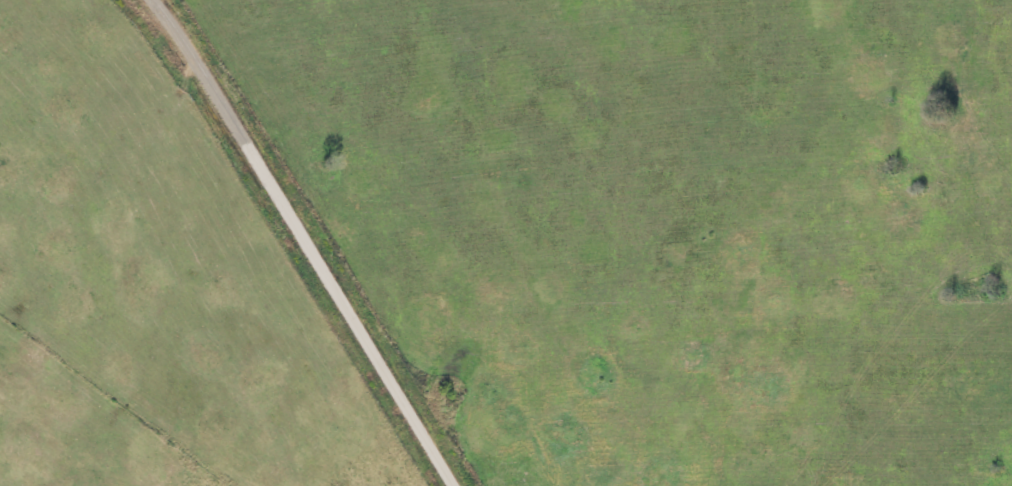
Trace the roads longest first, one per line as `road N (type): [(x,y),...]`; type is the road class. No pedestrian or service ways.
road 1 (residential): [(455,485),(239,120),(157,0)]

